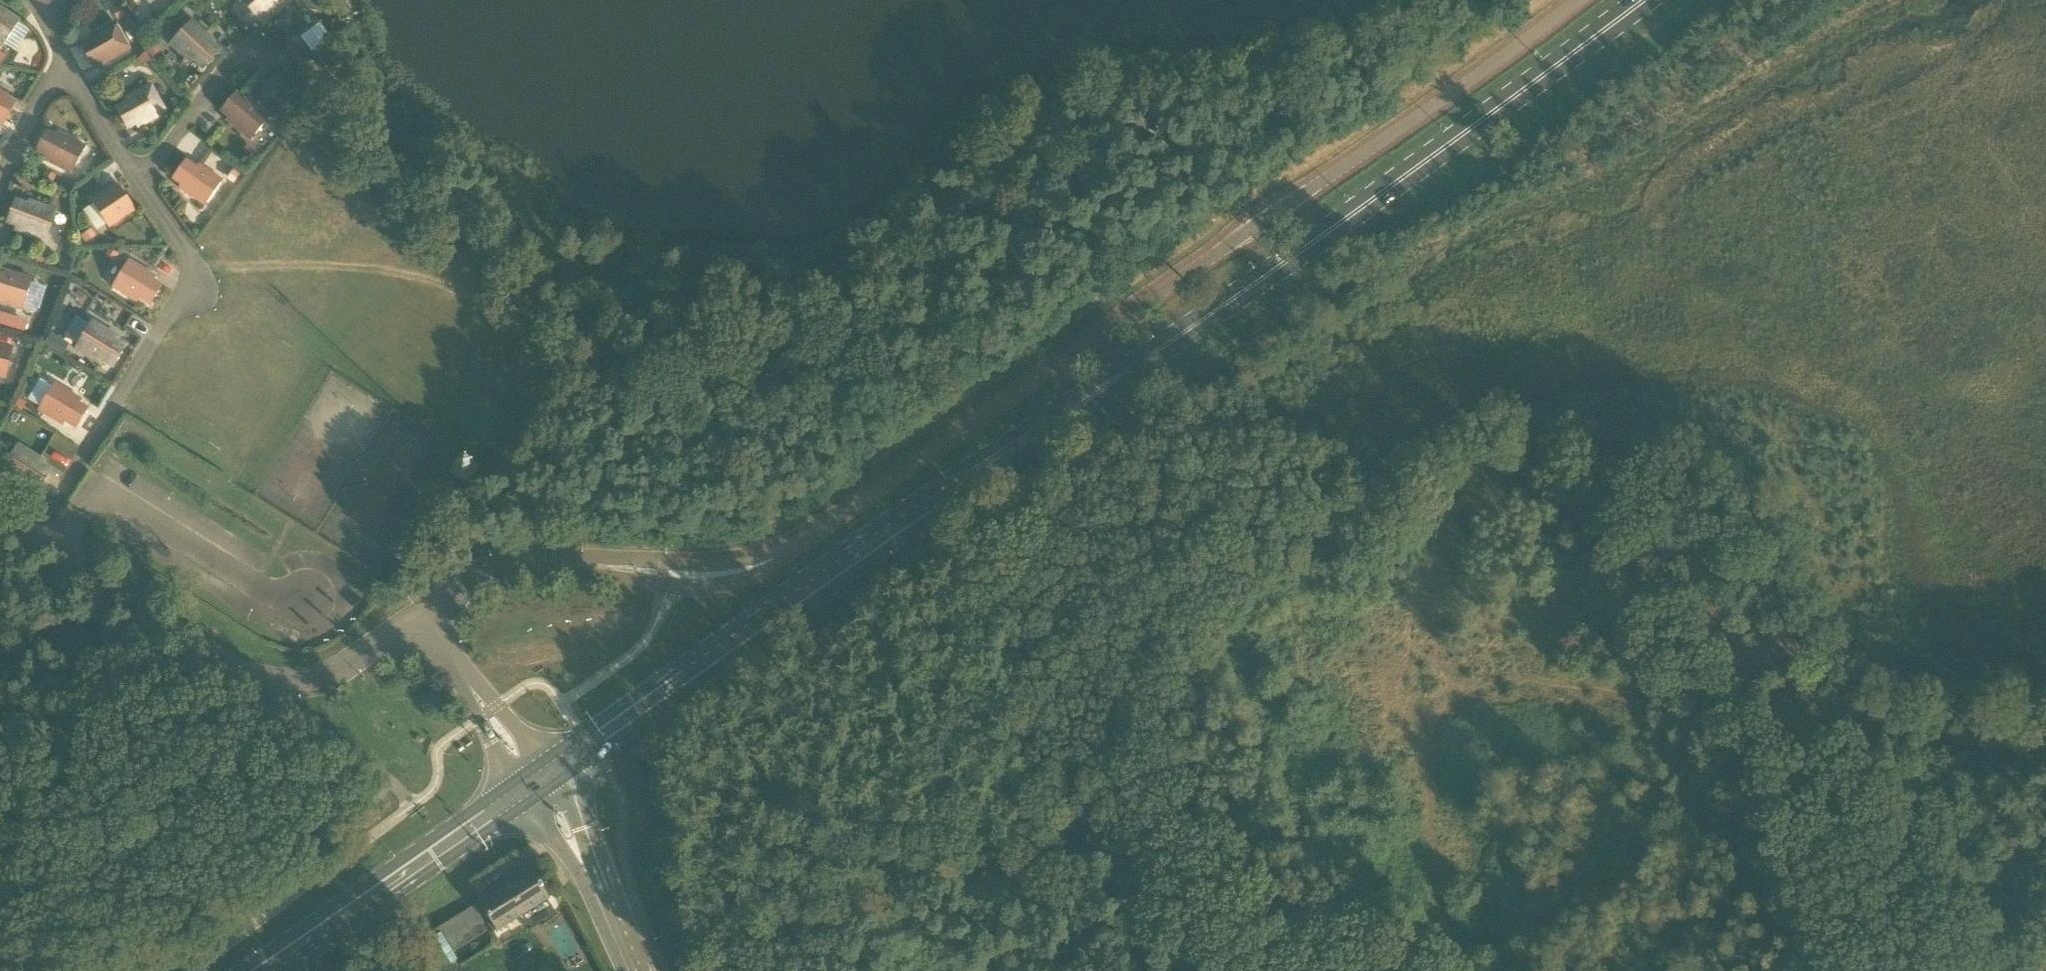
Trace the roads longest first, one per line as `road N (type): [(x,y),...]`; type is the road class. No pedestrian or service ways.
road 1 (unclassified): [(426,616),(504,564),(537,560),(711,575),(773,559),(1577,0)]
road 2 (primary): [(1126,372),(1645,0)]
road 3 (unclassified): [(426,616),(321,678),(260,682),(0,533)]
road 4 (primary): [(551,773),(940,500)]
road 5 (primary): [(263,970),(524,793)]
road 6 (primary): [(1126,372),(1067,399),(974,459),(940,500)]
road 7 (primary): [(940,500),(986,480),(1126,372)]
road 8 (unclassified): [(471,685),(479,719),(524,793)]

